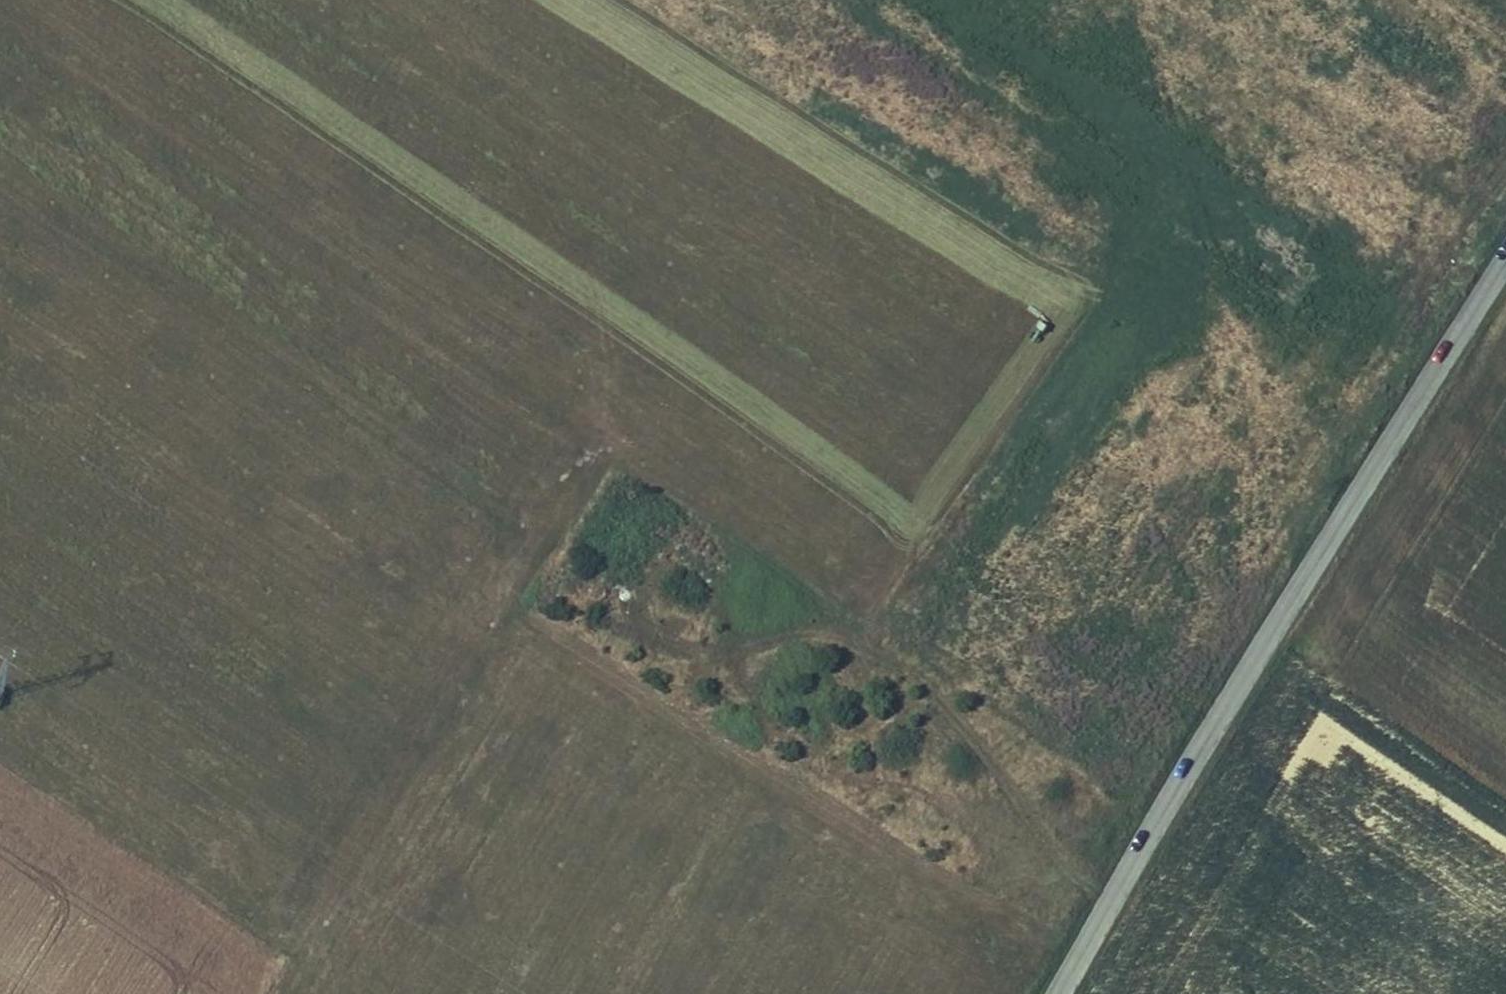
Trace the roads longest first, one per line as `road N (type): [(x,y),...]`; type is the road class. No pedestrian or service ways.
road 1 (unclassified): [(1505,259),(1154,824),(1058,993)]

